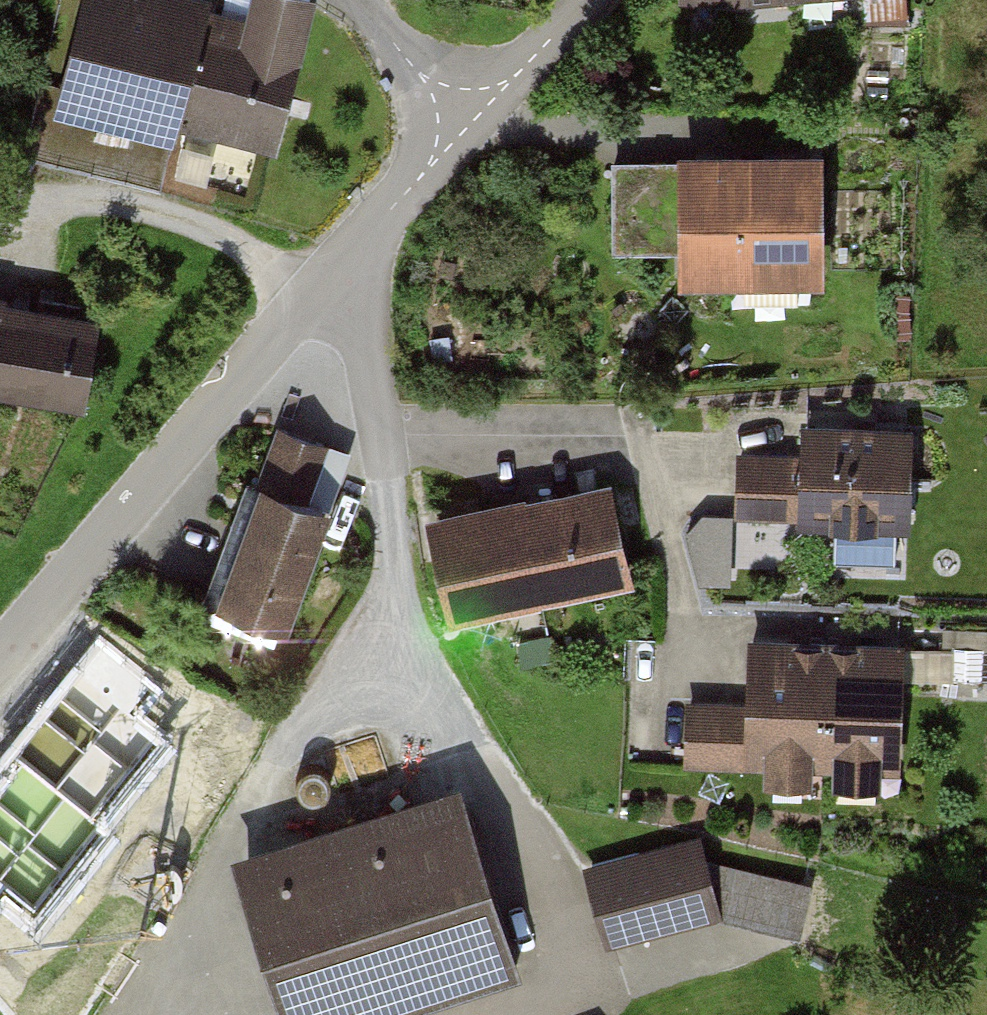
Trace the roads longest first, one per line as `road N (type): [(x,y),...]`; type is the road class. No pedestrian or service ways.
road 1 (residential): [(590,991),(417,634),(377,441)]
road 2 (residential): [(652,761),(688,591),(645,459),(606,428),(377,441)]
road 3 (residential): [(0,659),(347,256)]
road 4 (residential): [(377,441),(347,256)]
road 5 (residential): [(347,256),(427,171),(457,112)]
road 6 (residential): [(457,112),(518,74),(586,0)]
road 7 (residential): [(743,944),(590,991)]
road 8 (residential): [(350,0),(457,112)]

